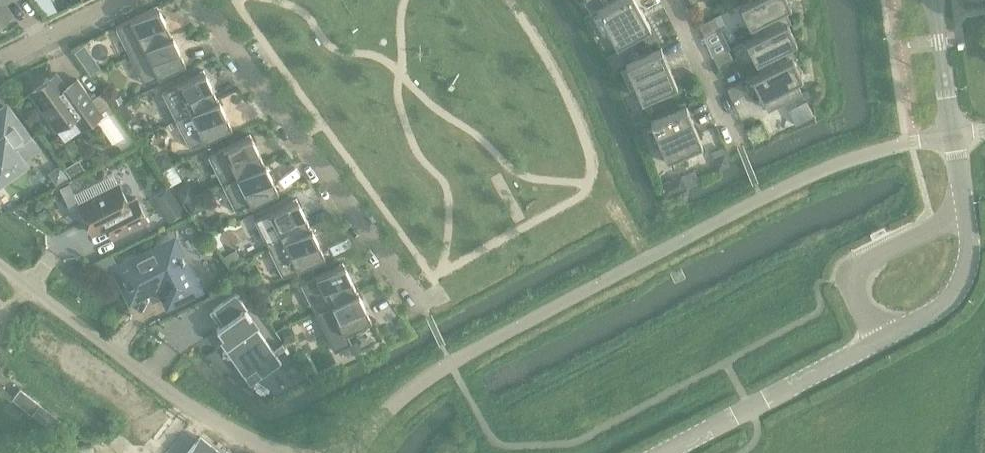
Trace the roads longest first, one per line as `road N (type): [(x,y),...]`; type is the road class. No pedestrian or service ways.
road 1 (unclassified): [(357,452),(384,413),(453,360),(763,198),(837,166),(955,135)]
road 2 (tertiary): [(659,452),(936,311),(958,289),(970,246),(955,135)]
road 3 (residential): [(428,303),(189,0)]
road 4 (unclassified): [(0,265),(219,431),(279,452)]
road 5 (residential): [(735,140),(676,0)]
road 6 (residential): [(0,63),(127,0)]
road 7 (tertiary): [(955,135),(933,0)]

